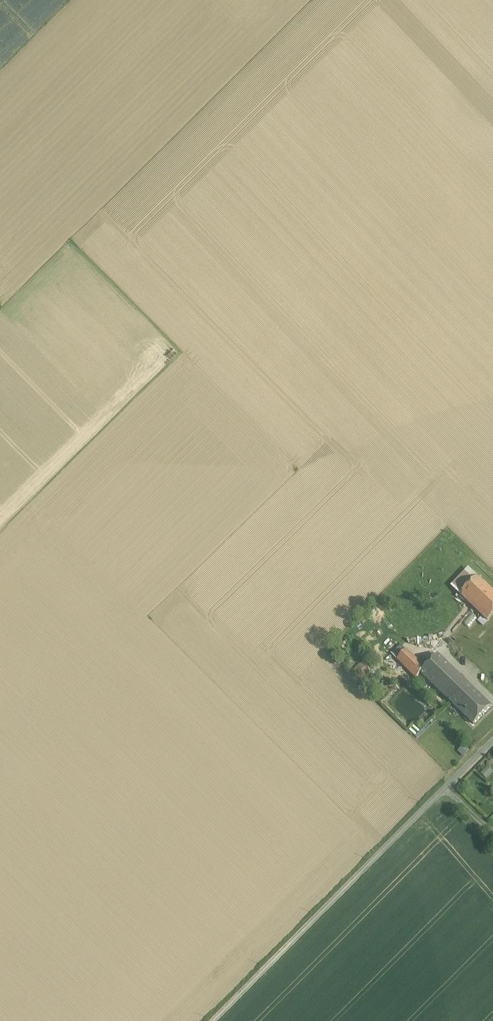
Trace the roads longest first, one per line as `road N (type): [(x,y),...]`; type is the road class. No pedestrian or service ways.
road 1 (track): [(214,1020),(492,740)]

